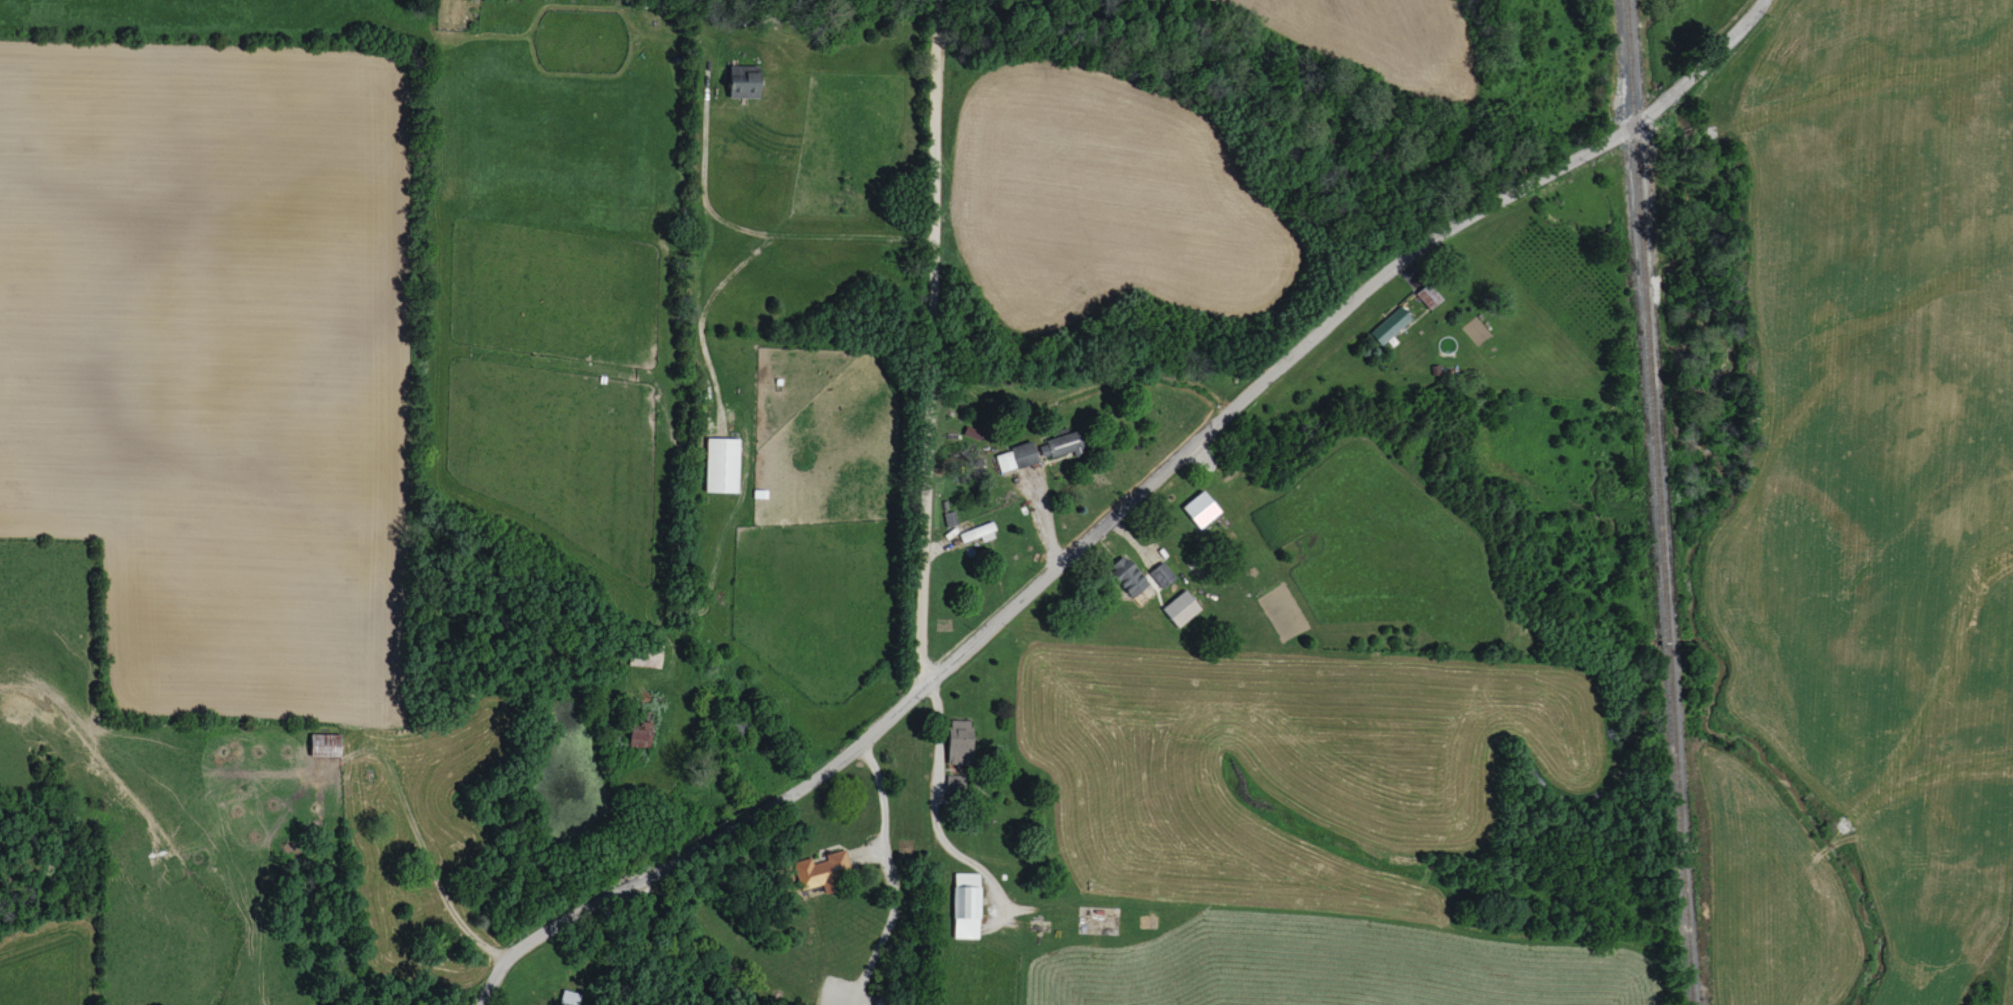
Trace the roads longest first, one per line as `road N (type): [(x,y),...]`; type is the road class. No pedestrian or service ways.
road 1 (residential): [(486,989),(506,957),(873,734),(1358,295),(1634,128),(1763,0)]
road 2 (residential): [(925,682),(919,645),(937,0)]

